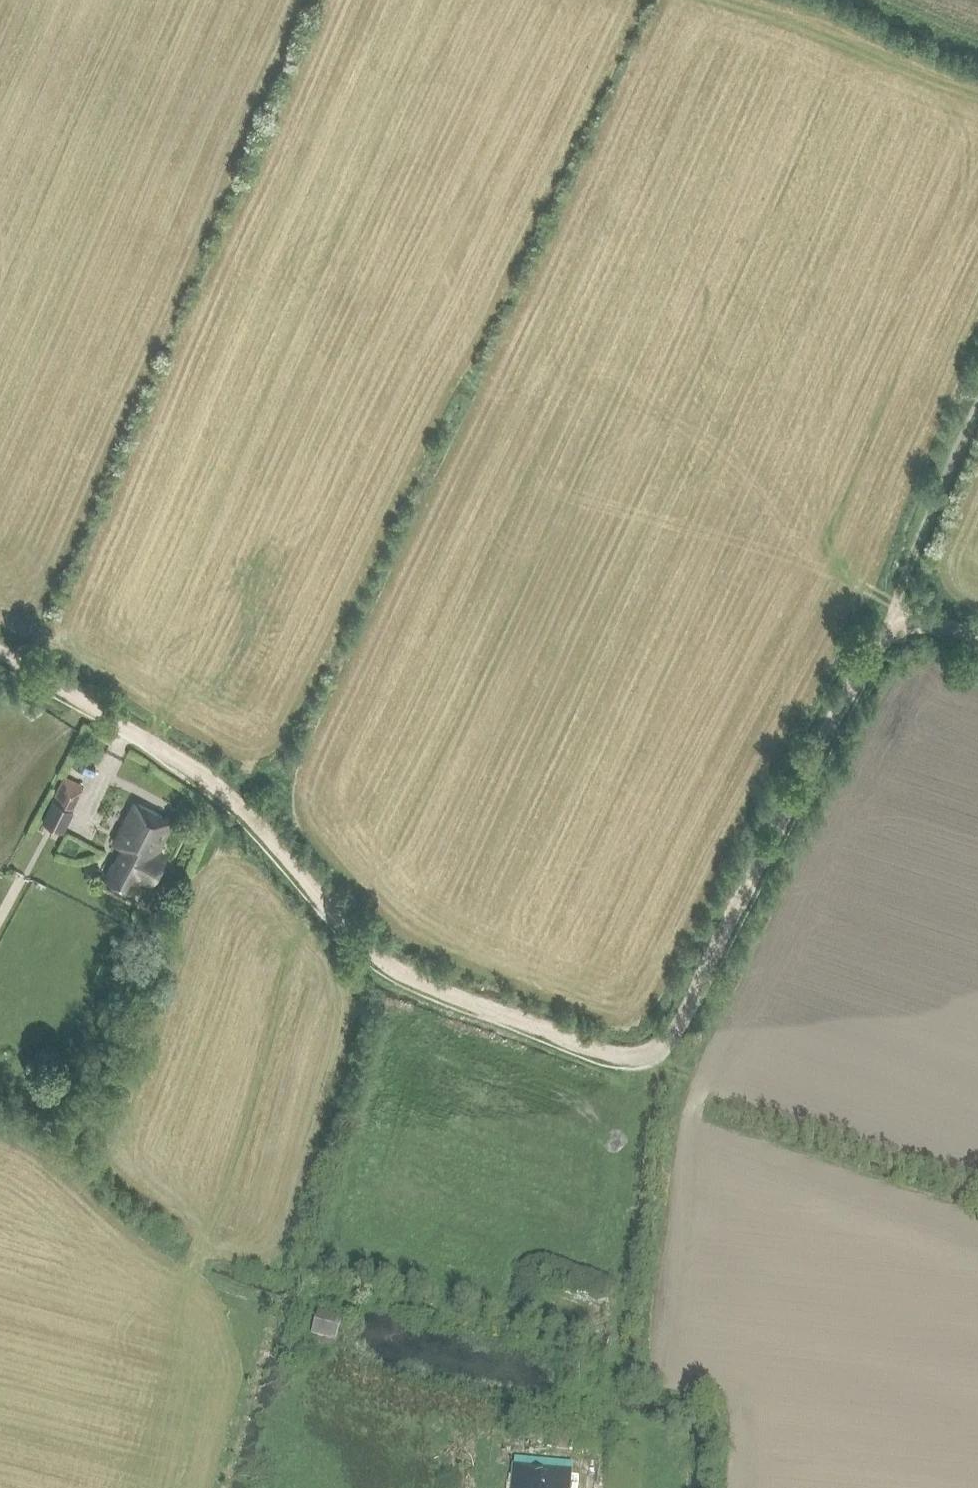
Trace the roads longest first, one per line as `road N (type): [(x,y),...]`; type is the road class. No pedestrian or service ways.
road 1 (track): [(894,603),(670,1034),(647,1051),(618,1053),(389,949),(229,791),(0,652)]

